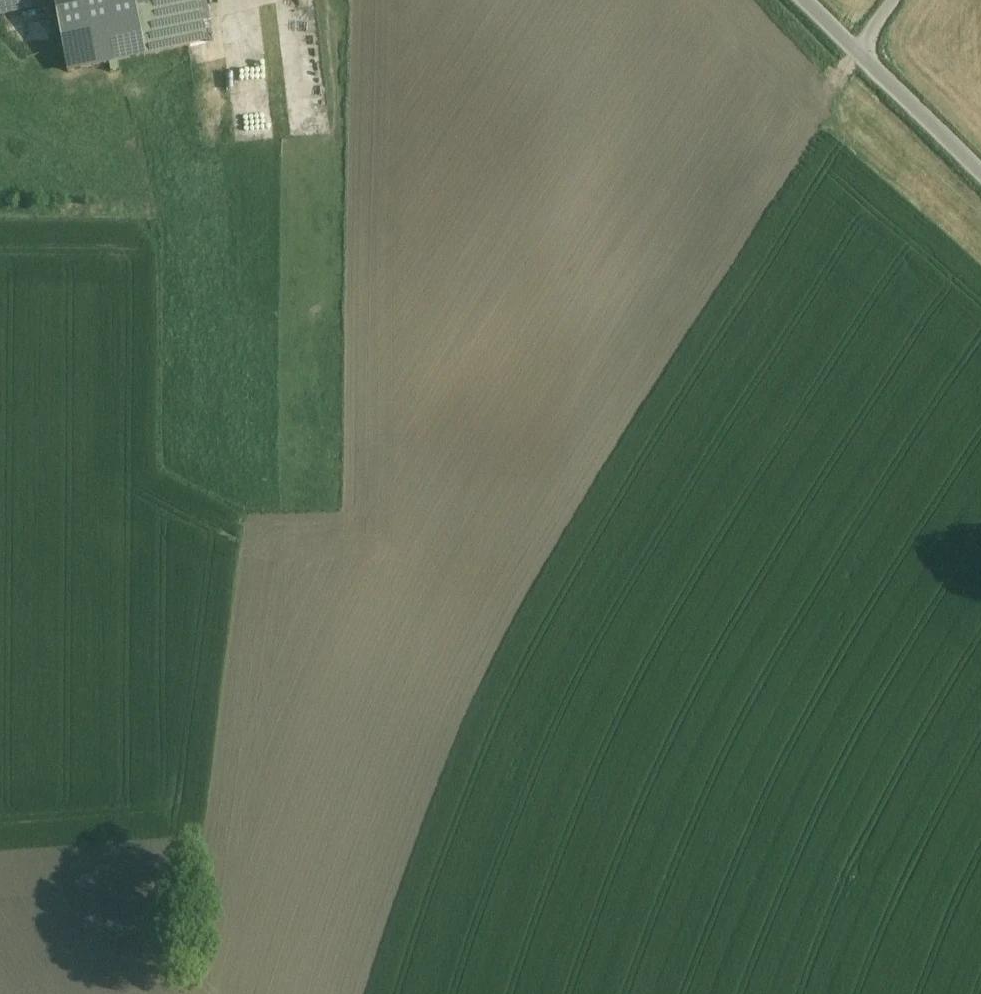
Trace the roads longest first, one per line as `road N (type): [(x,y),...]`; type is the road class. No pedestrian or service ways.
road 1 (unclassified): [(980,172),(857,51)]

